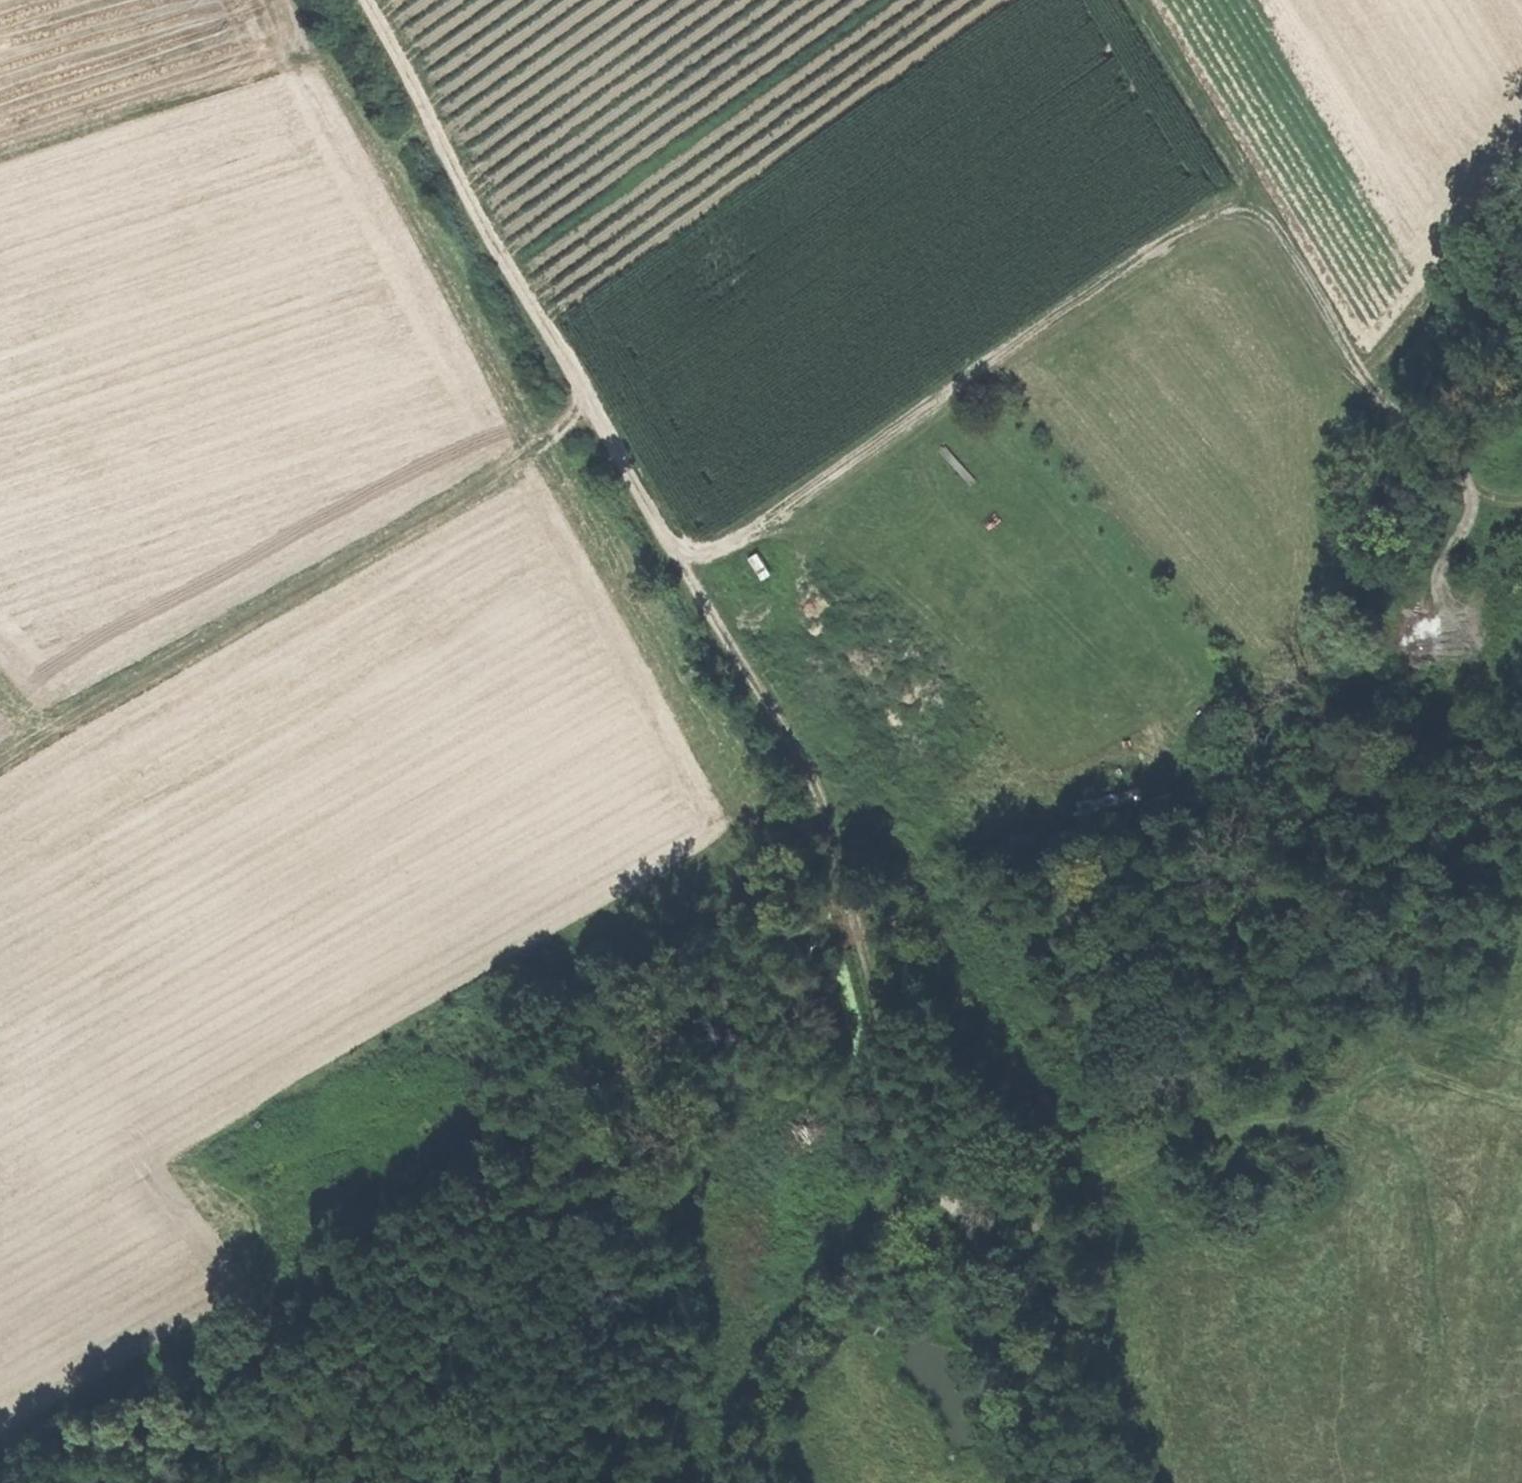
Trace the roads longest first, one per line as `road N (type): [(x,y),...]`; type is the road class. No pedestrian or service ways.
road 1 (track): [(367,0),(491,237),(825,809),(915,1169)]
road 2 (track): [(678,557),(727,548),(1247,172),(1383,400),(1521,140)]
road 3 (track): [(596,411),(0,768)]
road 4 (track): [(915,1169),(971,1218),(1016,1230),(1120,1173),(1225,1136),(1376,1120),(1521,1125)]
road 5 (track): [(915,1169),(798,1309),(754,1379),(716,1482)]

